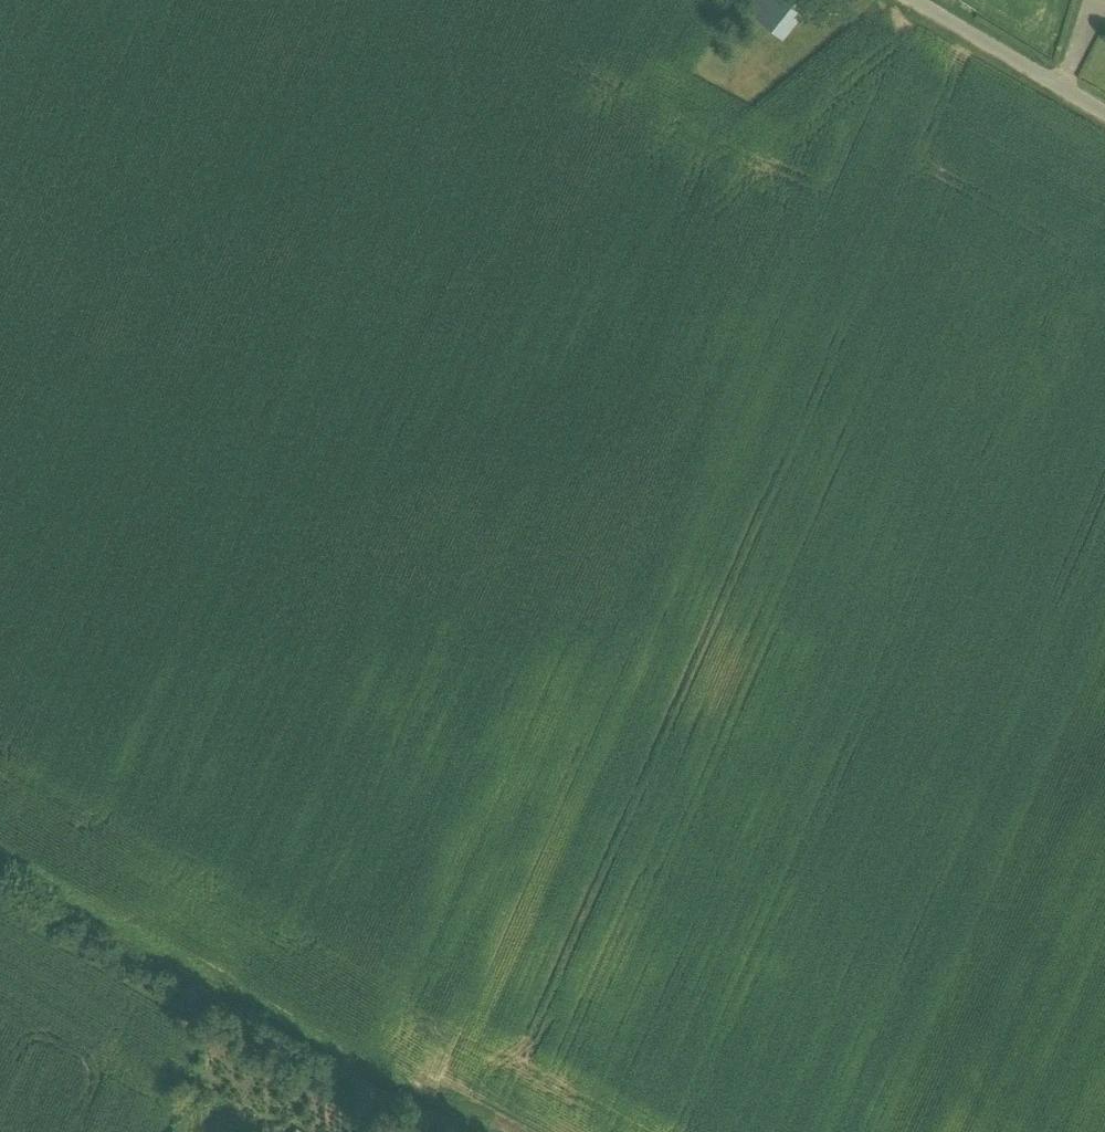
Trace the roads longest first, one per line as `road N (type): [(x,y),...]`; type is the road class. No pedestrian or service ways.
road 1 (unclassified): [(1104,94),(944,0)]

